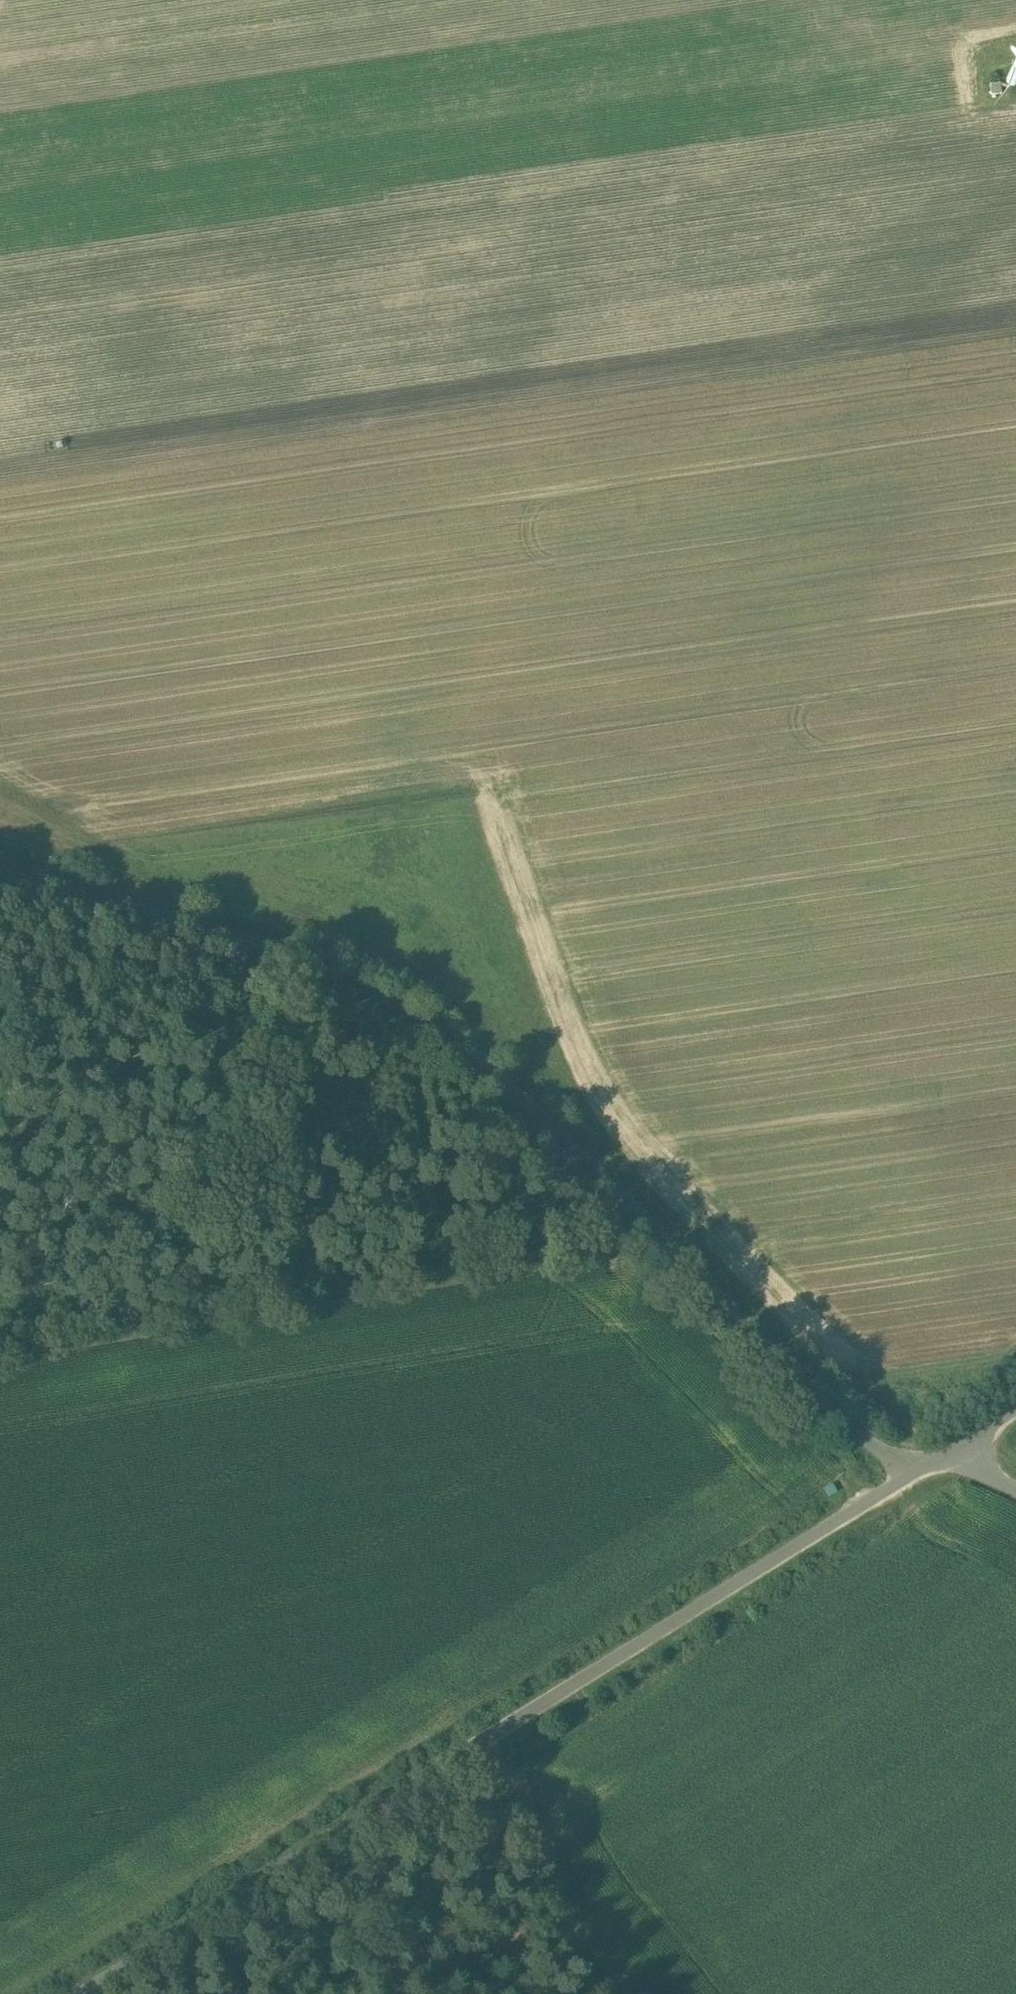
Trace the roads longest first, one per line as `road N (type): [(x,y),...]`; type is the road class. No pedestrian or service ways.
road 1 (unclassified): [(0,862),(253,941),(366,990),(447,1038),(510,1084),(906,1476)]
road 2 (unclassified): [(906,1476),(79,1993)]
road 3 (unclassified): [(1015,1407),(906,1476)]

